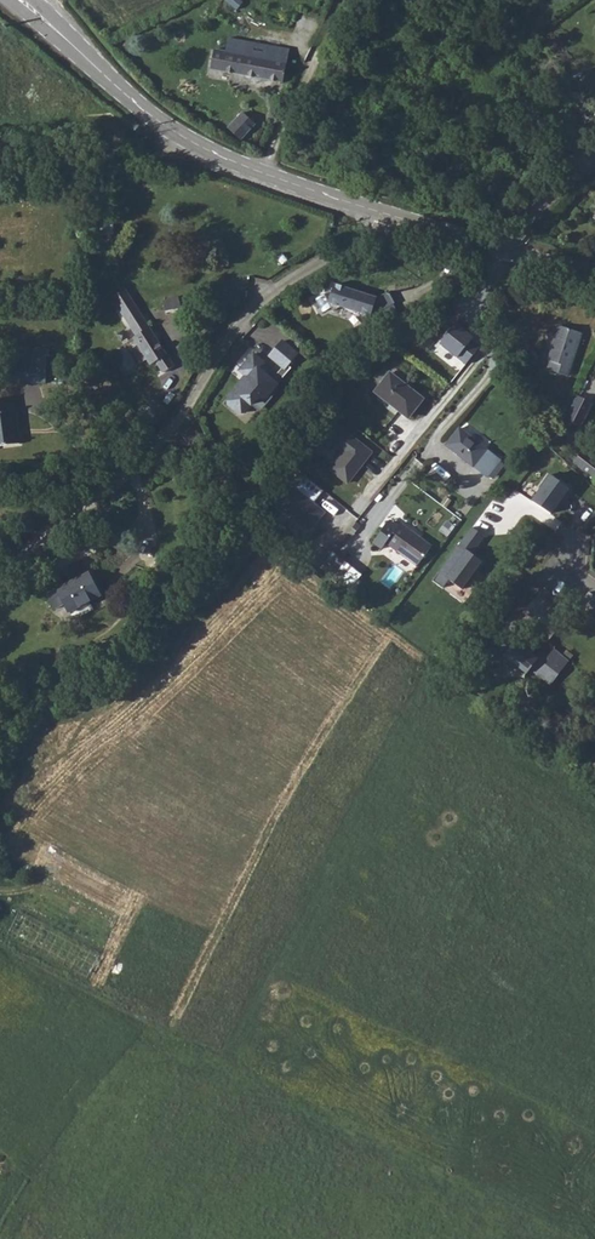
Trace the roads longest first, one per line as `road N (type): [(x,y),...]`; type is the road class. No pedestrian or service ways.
road 1 (unclassified): [(386,213),(373,229),(250,304),(148,470),(0,578)]
road 2 (tertiary): [(85,55),(198,145),(386,213)]
road 3 (residential): [(503,250),(470,307),(483,353),(357,516)]
road 4 (track): [(0,164),(133,162),(173,131)]
road 5 (unclassified): [(503,250),(541,204),(594,164)]
road 6 (tertiary): [(386,213),(503,250)]

